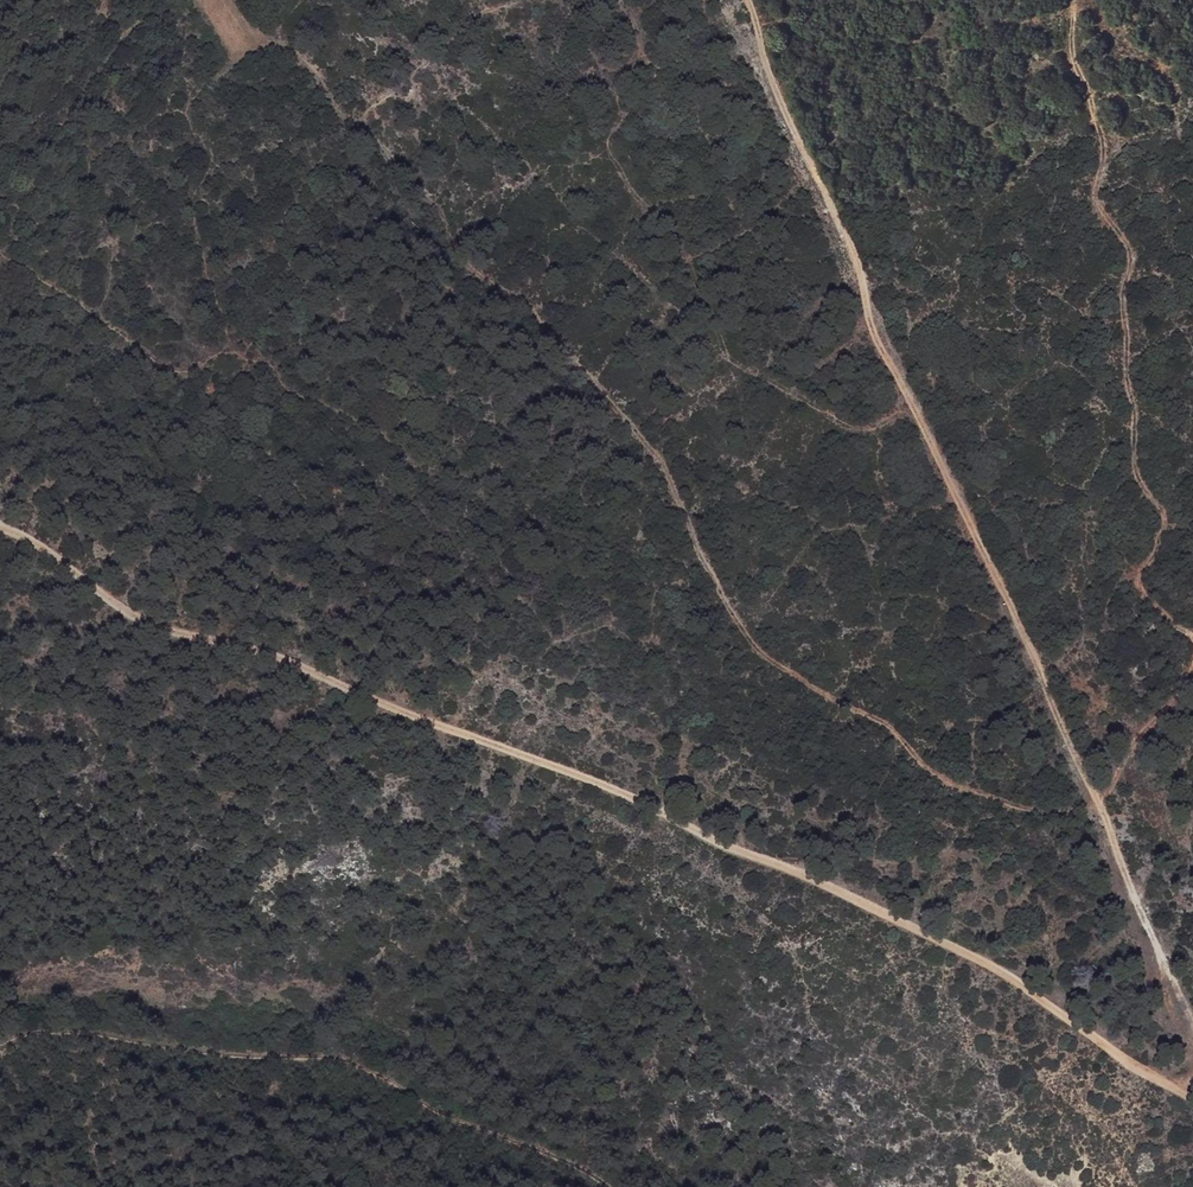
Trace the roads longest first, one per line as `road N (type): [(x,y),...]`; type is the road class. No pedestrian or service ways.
road 1 (track): [(0,530),(54,555),(116,606),(169,630),(280,658),(383,710),(614,791),(893,917),(1033,993),(1192,1101)]
road 2 (track): [(356,119),(438,207),(459,254),(568,350),(658,455),(756,650),(886,723),(933,775),(1077,821),(1192,658)]
road 3 (track): [(746,0),(858,277),(867,318),(1038,657),(1104,833),(1192,1013)]
road 4 (track): [(365,109),(356,119),(333,105),(322,71),(263,29),(196,94),(185,114),(218,168),(194,197),(193,223),(229,340),(186,371),(169,370),(0,249)]
road 5 (track): [(520,757),(531,776),(673,848),(771,922),(793,949),(820,1035),(945,1134),(992,1126),(1091,1034)]
road 6 (track): [(1192,637),(1137,580),(1164,517),(1134,462),(1123,297),(1130,254),(1095,202),(1104,149),(1072,50),(1073,0)]
road 7 (track): [(608,1186),(574,1163),(439,1113),(328,1055),(221,1055),(72,1030),(32,1033),(0,1046)]
road 8 (track): [(365,109),(486,13),(518,0)]

